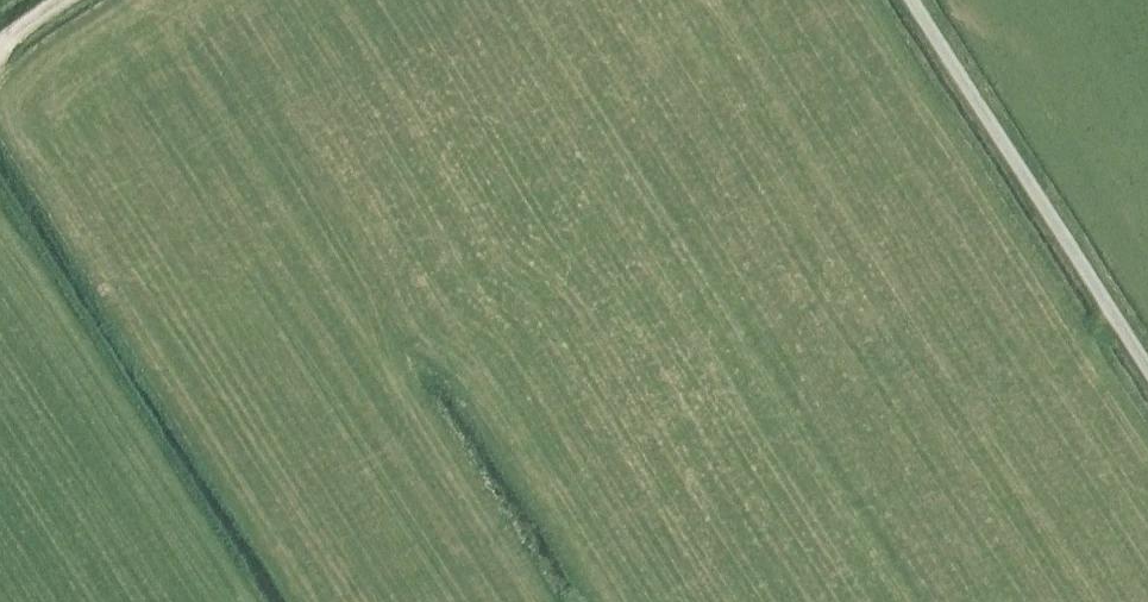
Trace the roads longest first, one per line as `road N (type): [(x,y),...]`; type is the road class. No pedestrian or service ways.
road 1 (track): [(916,0),(1147,363)]

